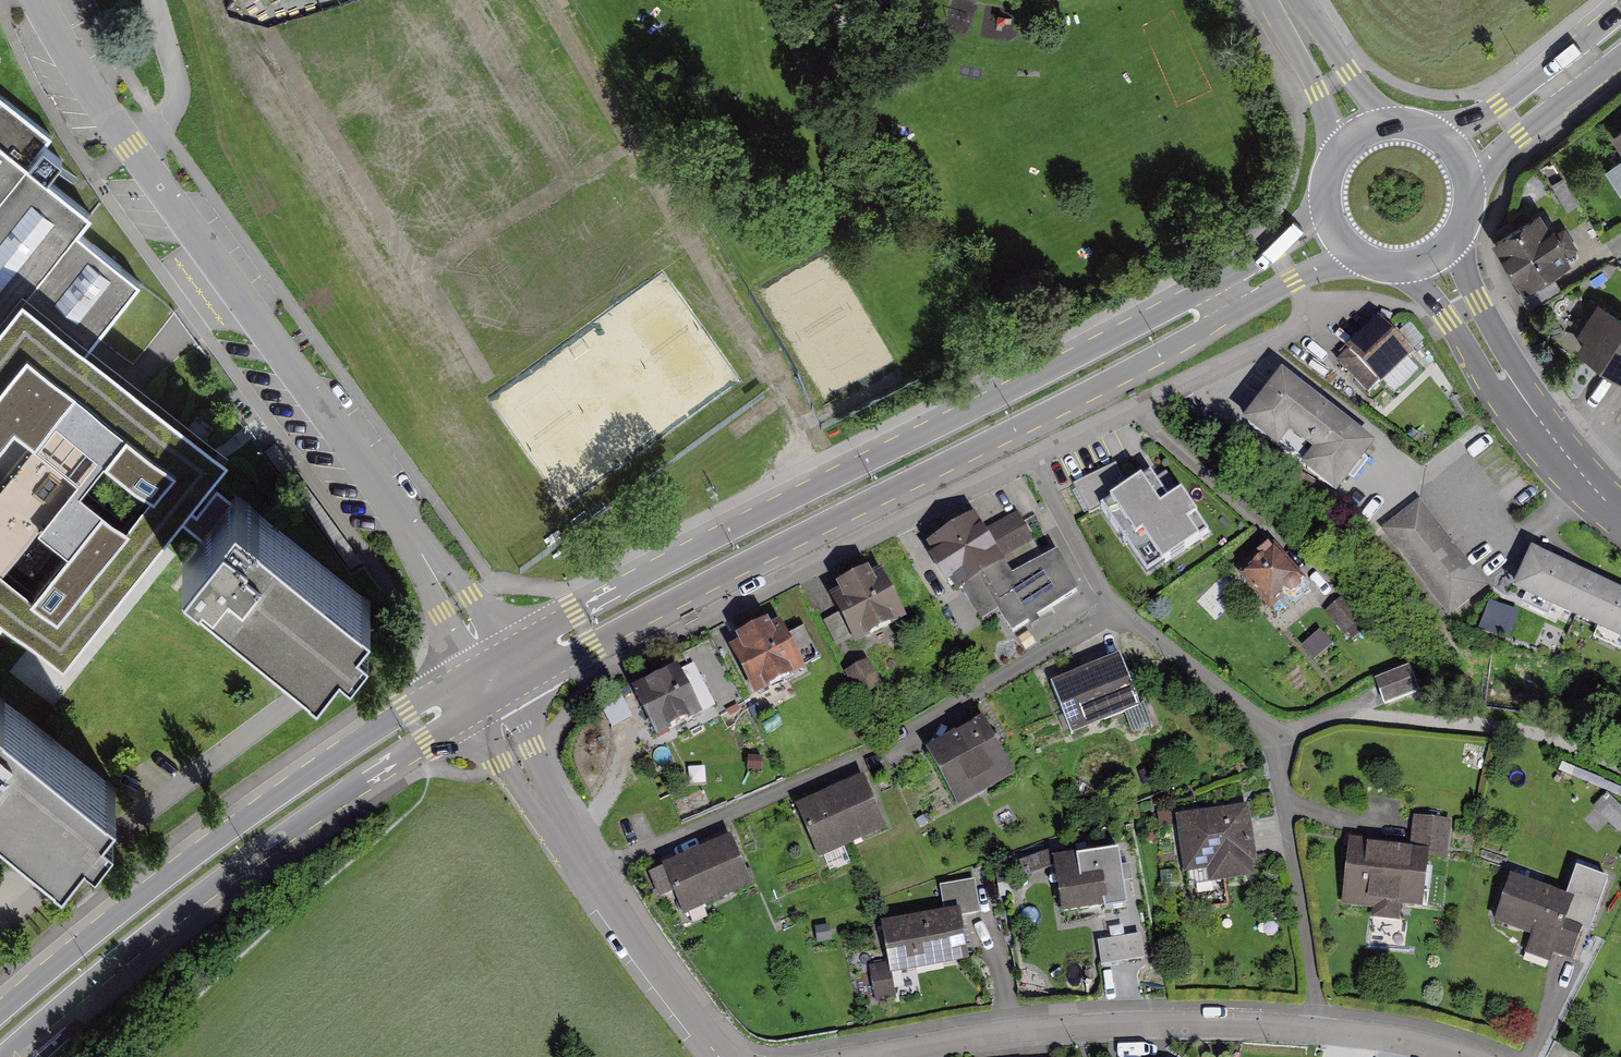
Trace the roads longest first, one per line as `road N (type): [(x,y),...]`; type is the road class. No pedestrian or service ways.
road 1 (secondary): [(495,698),(1359,252)]
road 2 (secondary): [(1330,208),(1189,299),(485,663)]
road 3 (residential): [(37,0),(113,125),(402,524),(485,663)]
road 4 (secondary): [(4,1056),(199,898),(495,698)]
road 5 (residential): [(871,1056),(977,1037),(1228,1024),(1396,1038),(1466,1056)]
road 6 (secondary): [(485,663),(273,799),(0,1012)]
road 7 (residential): [(1116,608),(882,746),(592,875)]
road 8 (tertiary): [(1620,515),(1502,374),(1432,256)]
road 9 (secondary): [(1620,9),(1499,107),(1434,133)]
road 10 (residential): [(719,1056),(592,875)]
road 11 (residential): [(592,875),(516,755),(495,698)]
road 12 (secondary): [(1469,184),(1620,54)]
road 13 (tertiary): [(1362,134),(1284,0)]

